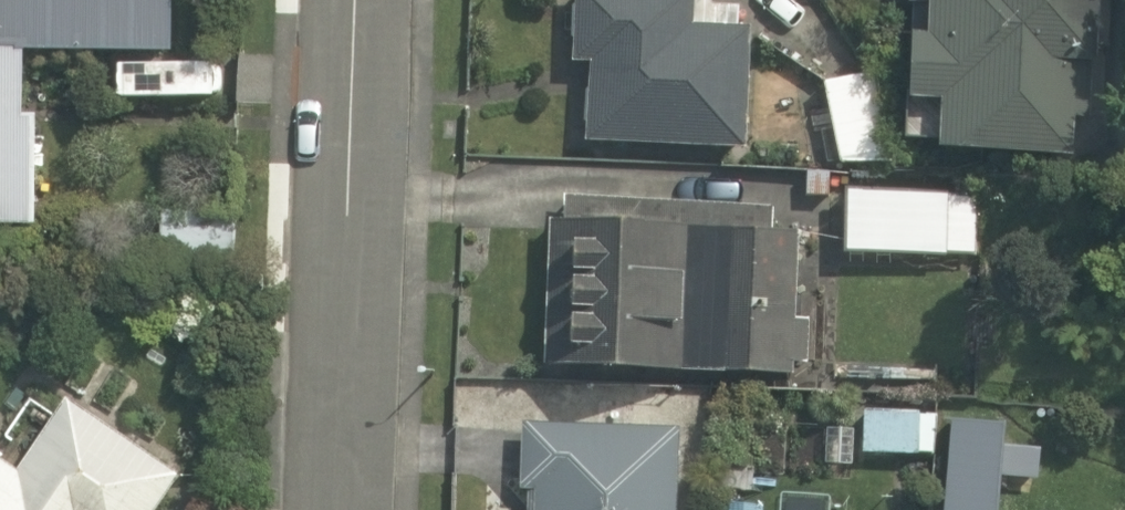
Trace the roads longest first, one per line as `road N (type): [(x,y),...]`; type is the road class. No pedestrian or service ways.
road 1 (residential): [(341,509),(367,0)]

